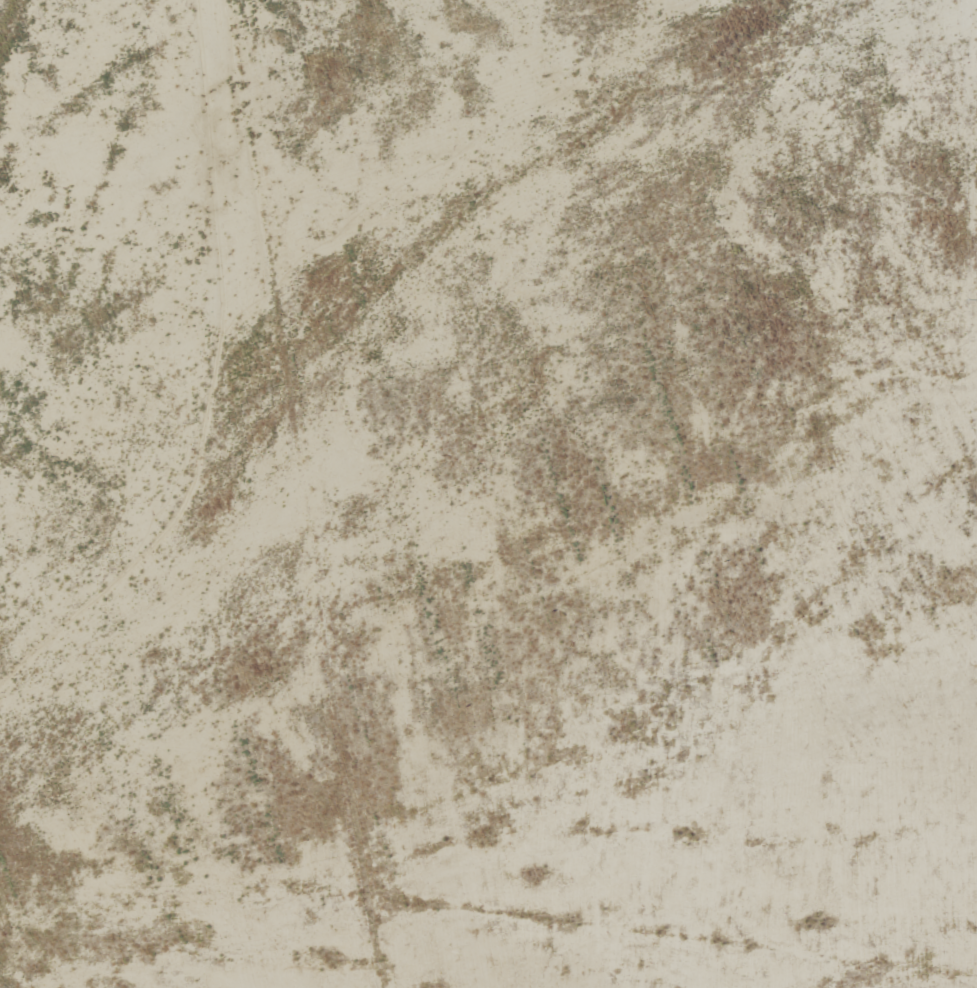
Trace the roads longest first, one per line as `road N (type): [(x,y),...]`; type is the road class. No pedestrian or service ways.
road 1 (track): [(596,987),(711,705),(976,446)]

